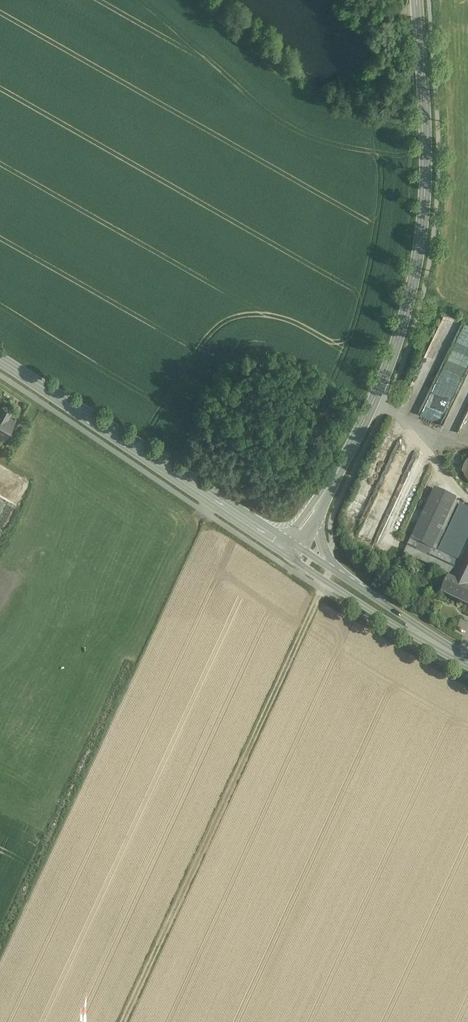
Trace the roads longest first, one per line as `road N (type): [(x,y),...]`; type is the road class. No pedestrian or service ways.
road 1 (tertiary): [(293,555),(391,356),(417,270),(427,171),(417,0)]
road 2 (track): [(322,573),(285,672),(123,1021)]
road 3 (tertiary): [(0,362),(293,555)]
road 4 (tertiary): [(293,555),(467,661)]

